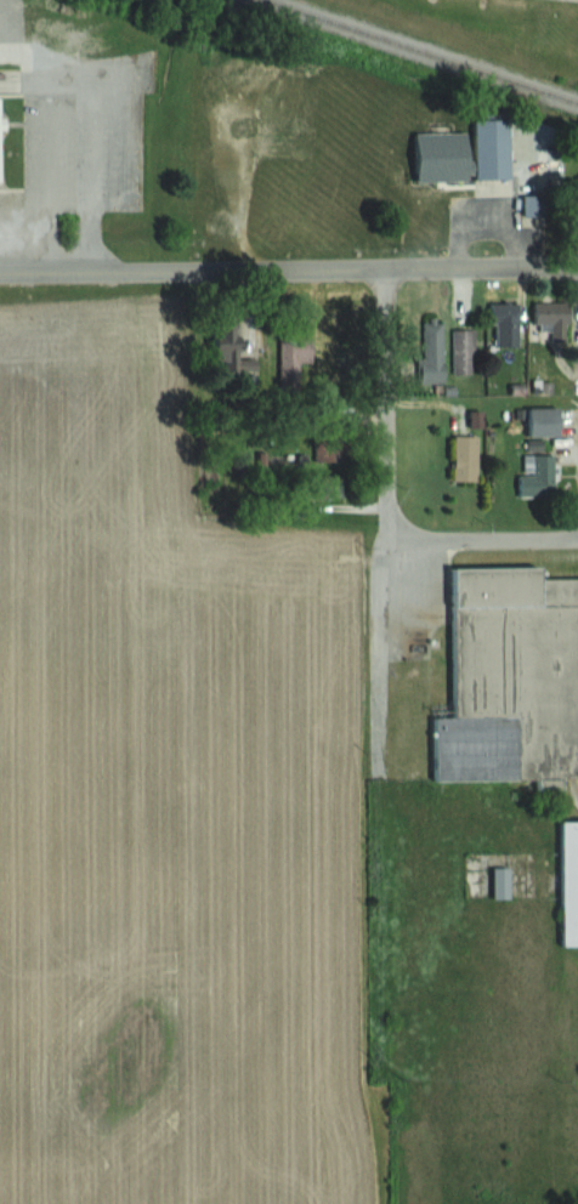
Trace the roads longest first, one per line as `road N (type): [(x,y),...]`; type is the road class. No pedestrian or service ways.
road 1 (residential): [(387,790),(390,269)]
road 2 (residential): [(391,1203),(387,790)]
road 3 (residential): [(200,273),(577,266)]
road 4 (residential): [(200,273),(0,276)]
road 5 (residential): [(387,719),(577,758)]
road 6 (residential): [(577,540),(389,544)]

